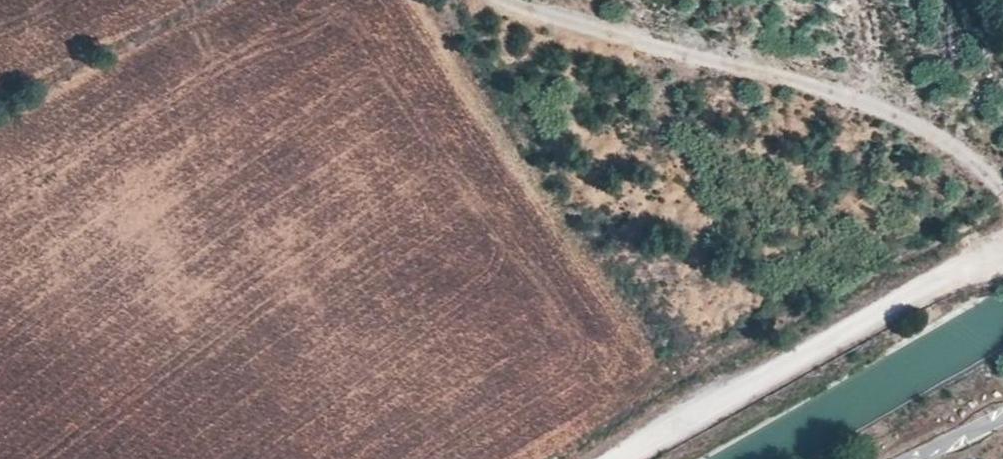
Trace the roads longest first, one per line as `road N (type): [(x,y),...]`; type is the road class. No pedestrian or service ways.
road 1 (track): [(1002,193),(962,146),(881,108),(525,0)]
road 2 (track): [(622,458),(905,297),(1002,259)]

